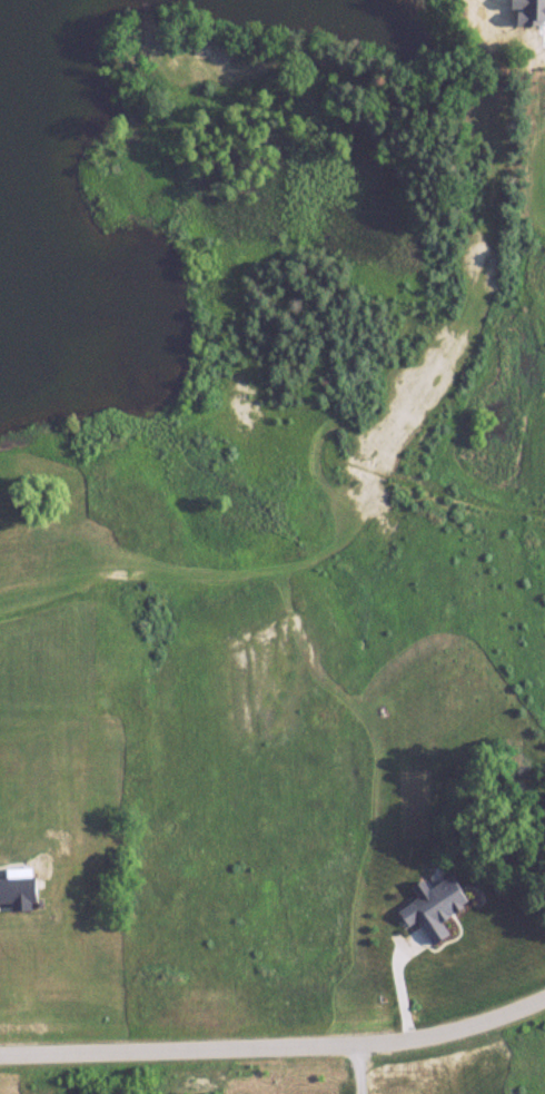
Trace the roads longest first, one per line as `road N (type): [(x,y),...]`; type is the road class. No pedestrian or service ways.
road 1 (residential): [(0,1054),(404,1041),(544,999)]

